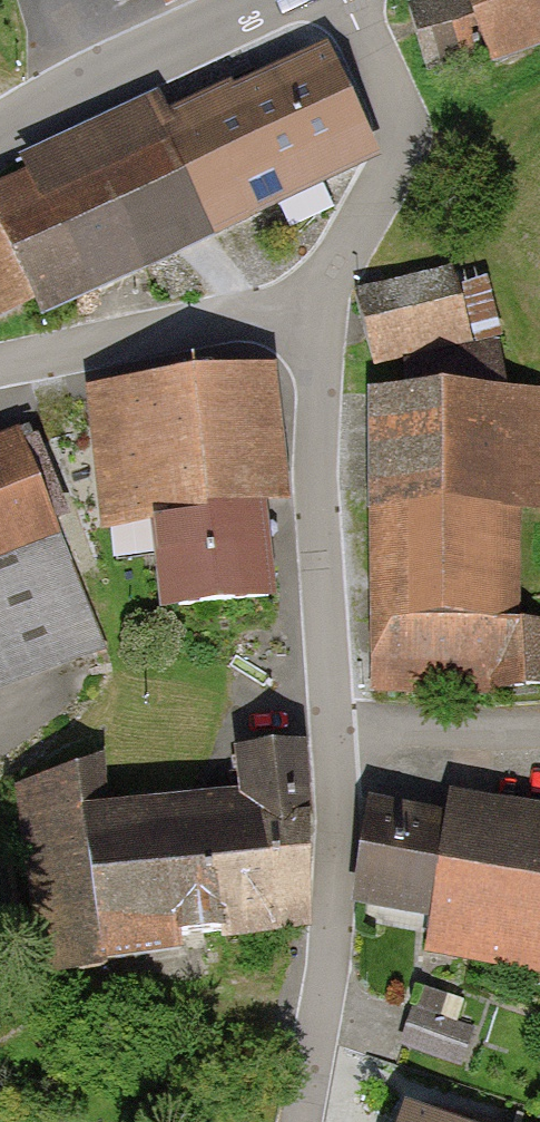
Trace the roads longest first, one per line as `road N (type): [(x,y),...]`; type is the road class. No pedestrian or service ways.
road 1 (residential): [(297,1121),(326,972),(335,867),(314,317)]
road 2 (unclassified): [(314,317),(395,147),(378,58),(350,0)]
road 3 (residential): [(314,317),(117,339),(0,366)]
road 4 (unclassified): [(0,125),(261,0)]

